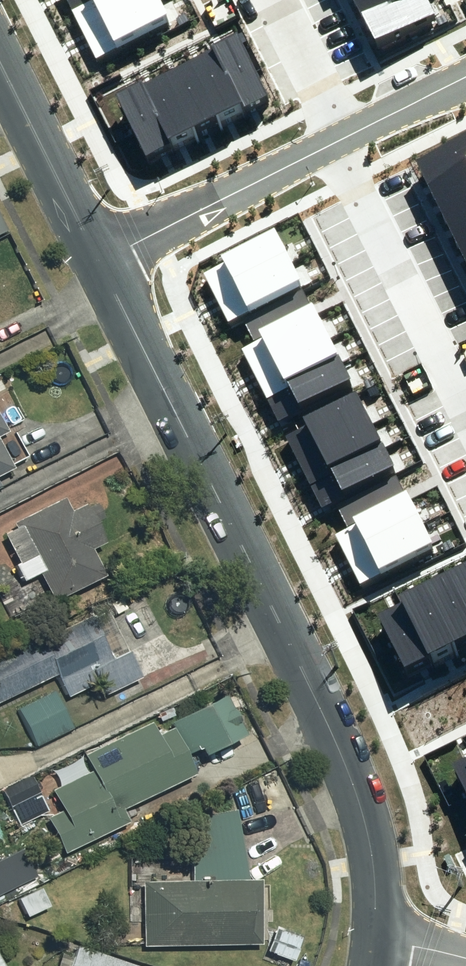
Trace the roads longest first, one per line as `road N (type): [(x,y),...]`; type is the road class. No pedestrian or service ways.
road 1 (secondary): [(376,940),(371,846),(355,790),(98,260)]
road 2 (residential): [(465,413),(329,144)]
road 3 (residential): [(98,260),(329,144)]
road 4 (secondary): [(98,260),(0,68)]
road 5 (residential): [(343,137),(274,0)]
road 6 (residential): [(343,137),(465,75)]

